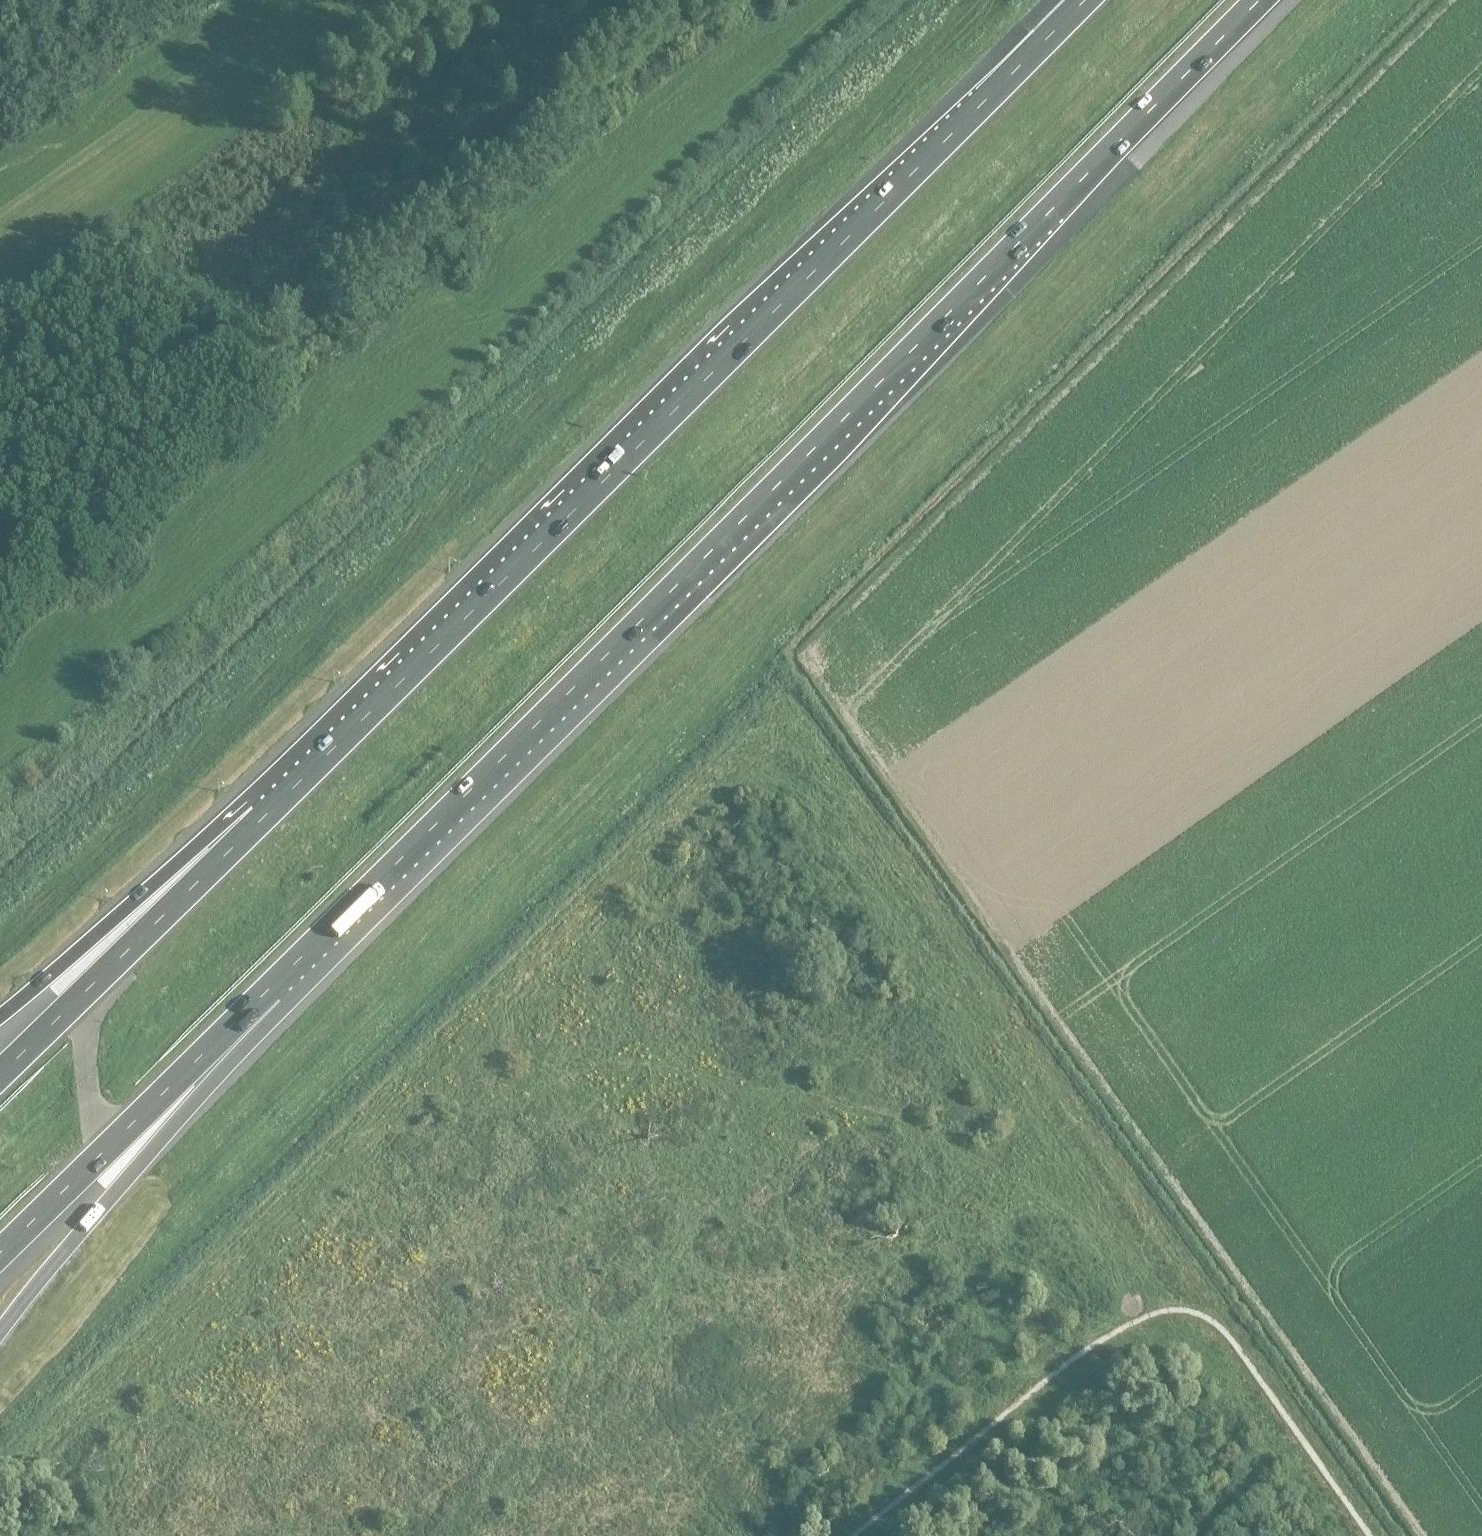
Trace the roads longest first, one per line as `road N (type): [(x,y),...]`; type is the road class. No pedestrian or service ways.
road 1 (motorway): [(272,987),(1259,0)]
road 2 (motorway): [(1083,0),(266,816)]
road 3 (motorway): [(0,1331),(272,987)]
road 4 (motorway): [(0,1251),(272,987)]
road 5 (motorway): [(266,816),(0,1074)]
road 6 (motorway): [(266,816),(147,890),(0,1018)]

